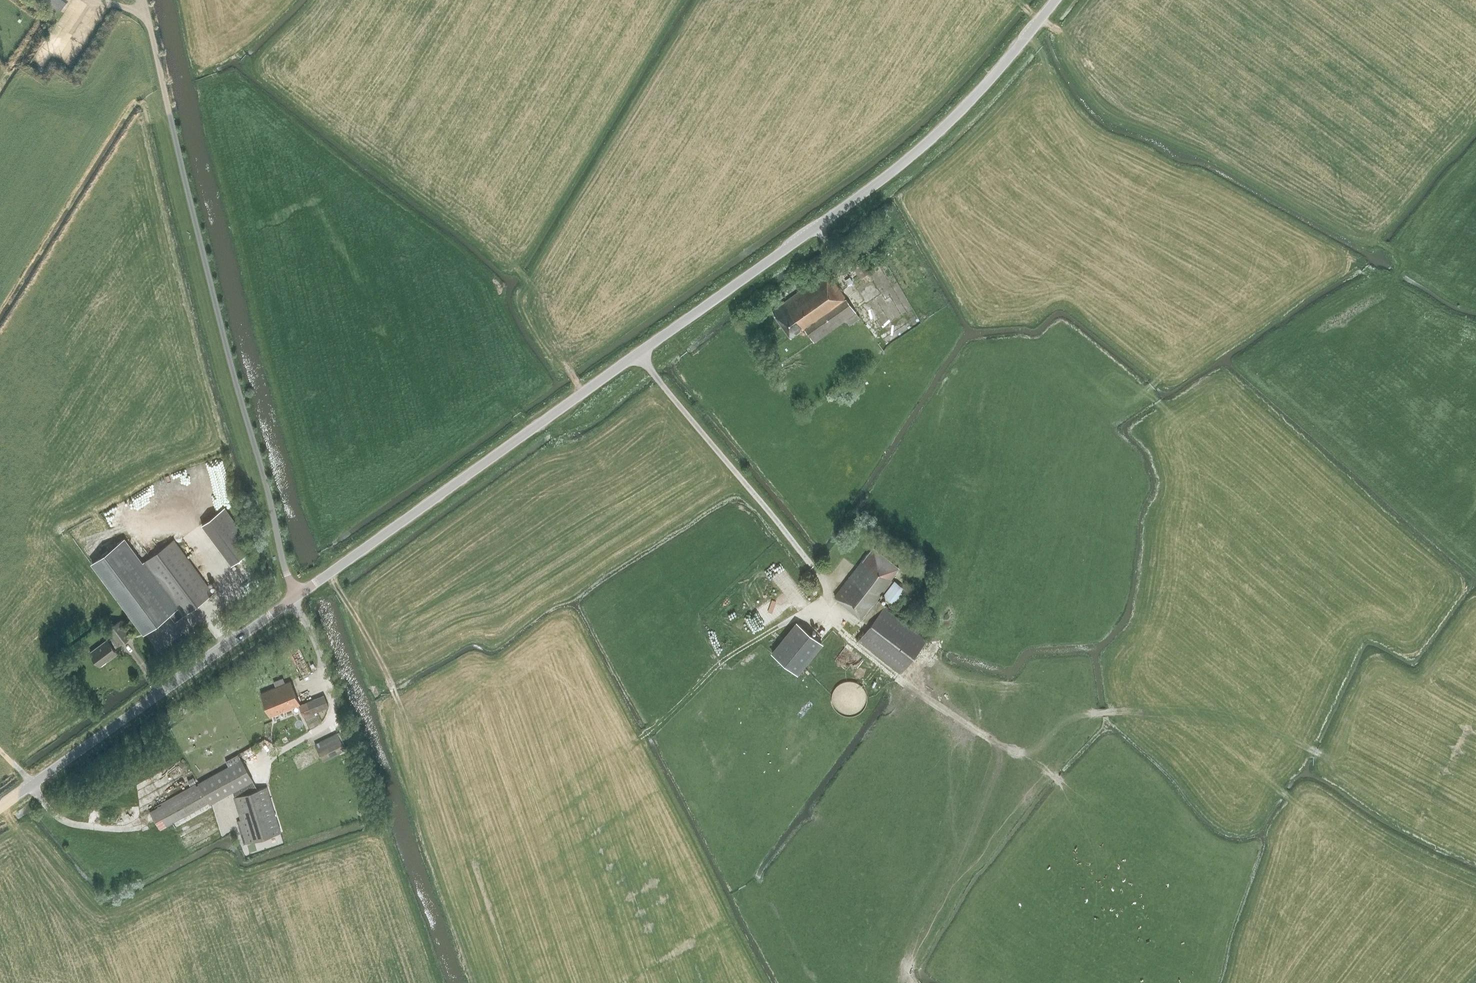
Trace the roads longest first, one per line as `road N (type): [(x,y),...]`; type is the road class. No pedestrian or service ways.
road 1 (tertiary): [(300,594),(876,184),(953,119),(1057,0)]
road 2 (unclassified): [(300,594),(278,543),(143,0)]
road 3 (tertiary): [(0,807),(300,594)]
road 4 (track): [(641,741),(735,654),(794,620),(815,615),(894,674)]

